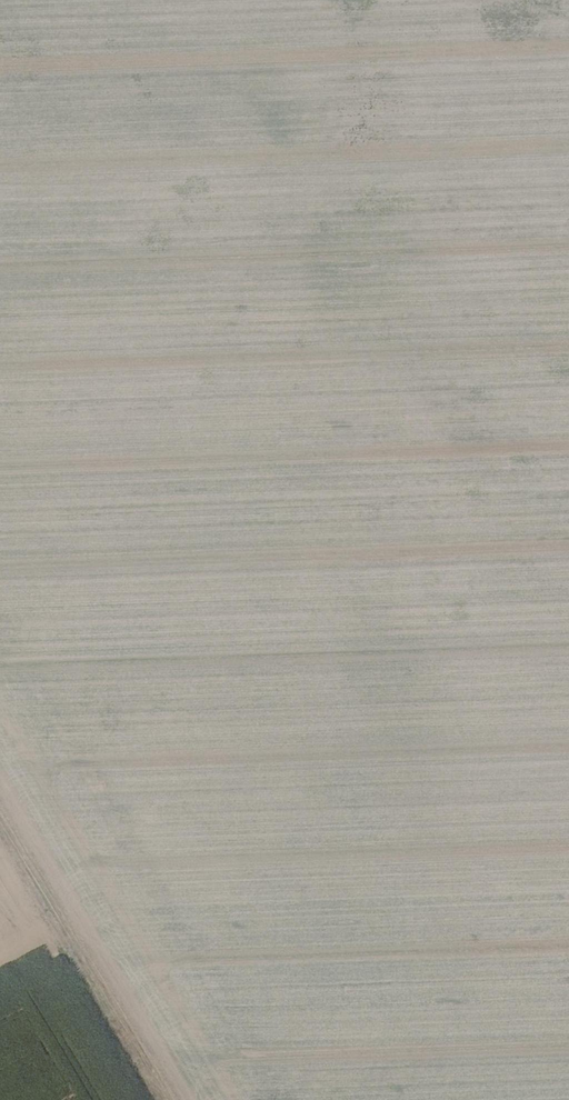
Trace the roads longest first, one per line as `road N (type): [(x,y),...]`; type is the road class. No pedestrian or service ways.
road 1 (track): [(168,1099),(0,820)]

